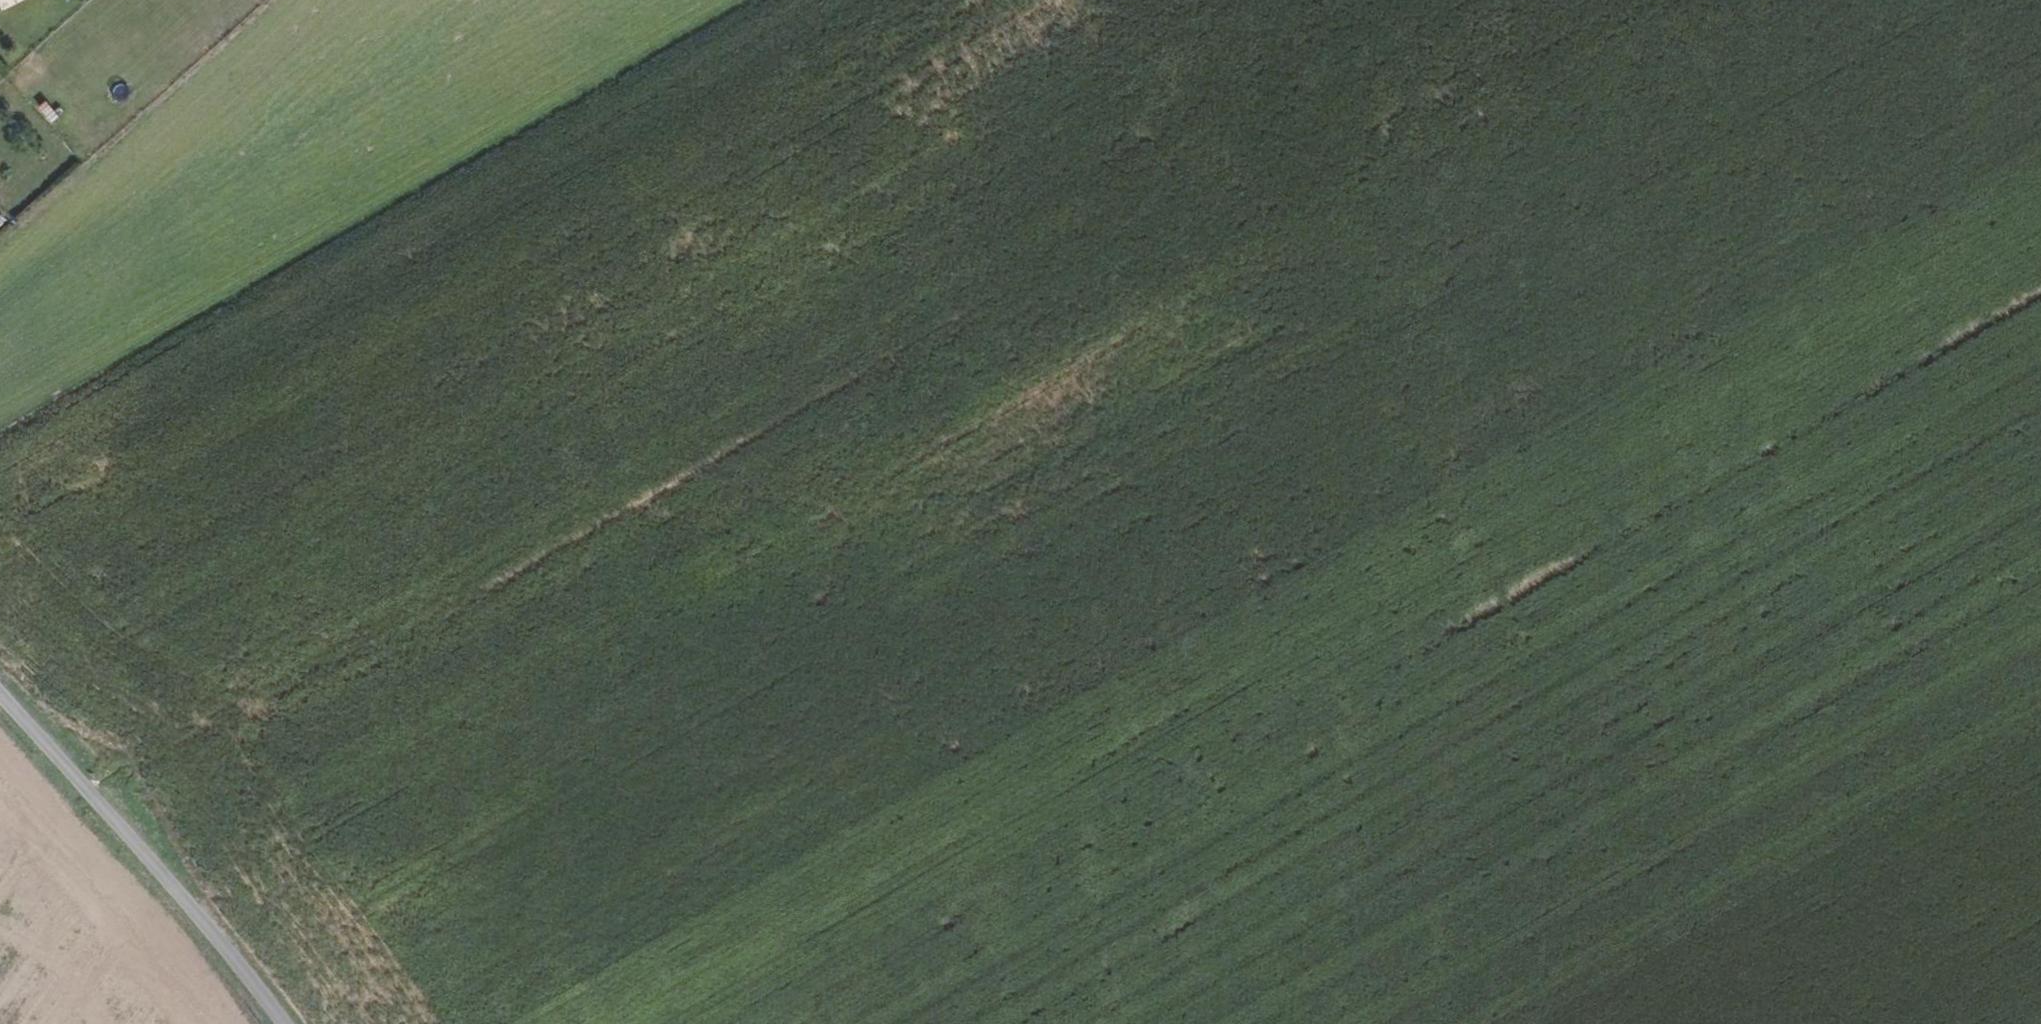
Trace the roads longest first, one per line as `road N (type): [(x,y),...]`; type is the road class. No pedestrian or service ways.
road 1 (unclassified): [(283,1023),(235,956),(0,696)]

